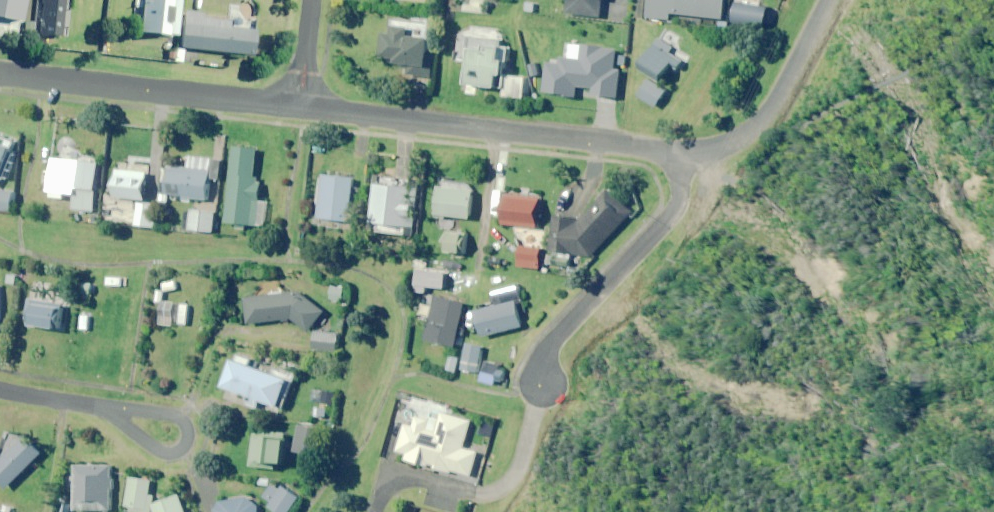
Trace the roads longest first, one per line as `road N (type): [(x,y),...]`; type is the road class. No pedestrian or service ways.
road 1 (residential): [(301,107),(677,147)]
road 2 (residential): [(0,75),(301,107)]
road 3 (residential): [(536,384),(541,355),(670,213),(677,147)]
road 4 (residential): [(536,384),(507,480),(470,494),(388,482),(374,511)]
road 5 (unclassified): [(677,147),(735,141),(756,126),(825,0)]
road 6 (residential): [(105,405),(174,414),(183,442),(163,452),(149,444)]

